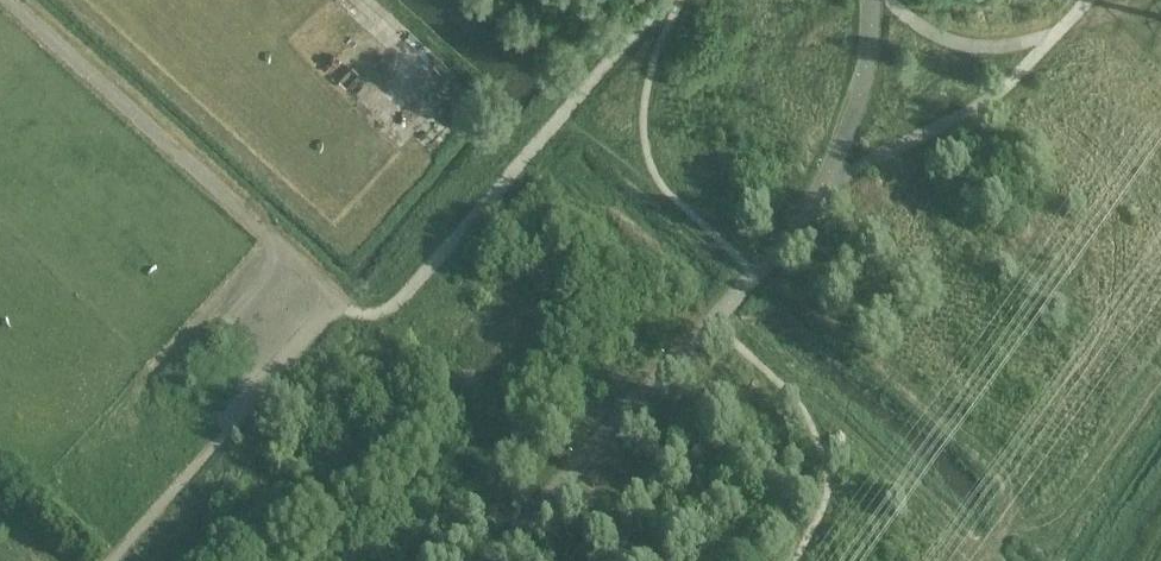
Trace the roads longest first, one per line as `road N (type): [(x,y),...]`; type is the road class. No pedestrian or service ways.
road 1 (track): [(339,304),(375,318),(396,305),(664,0)]
road 2 (track): [(5,0),(339,304)]
road 3 (track): [(339,304),(108,560)]
road 4 (track): [(459,84),(366,0)]

